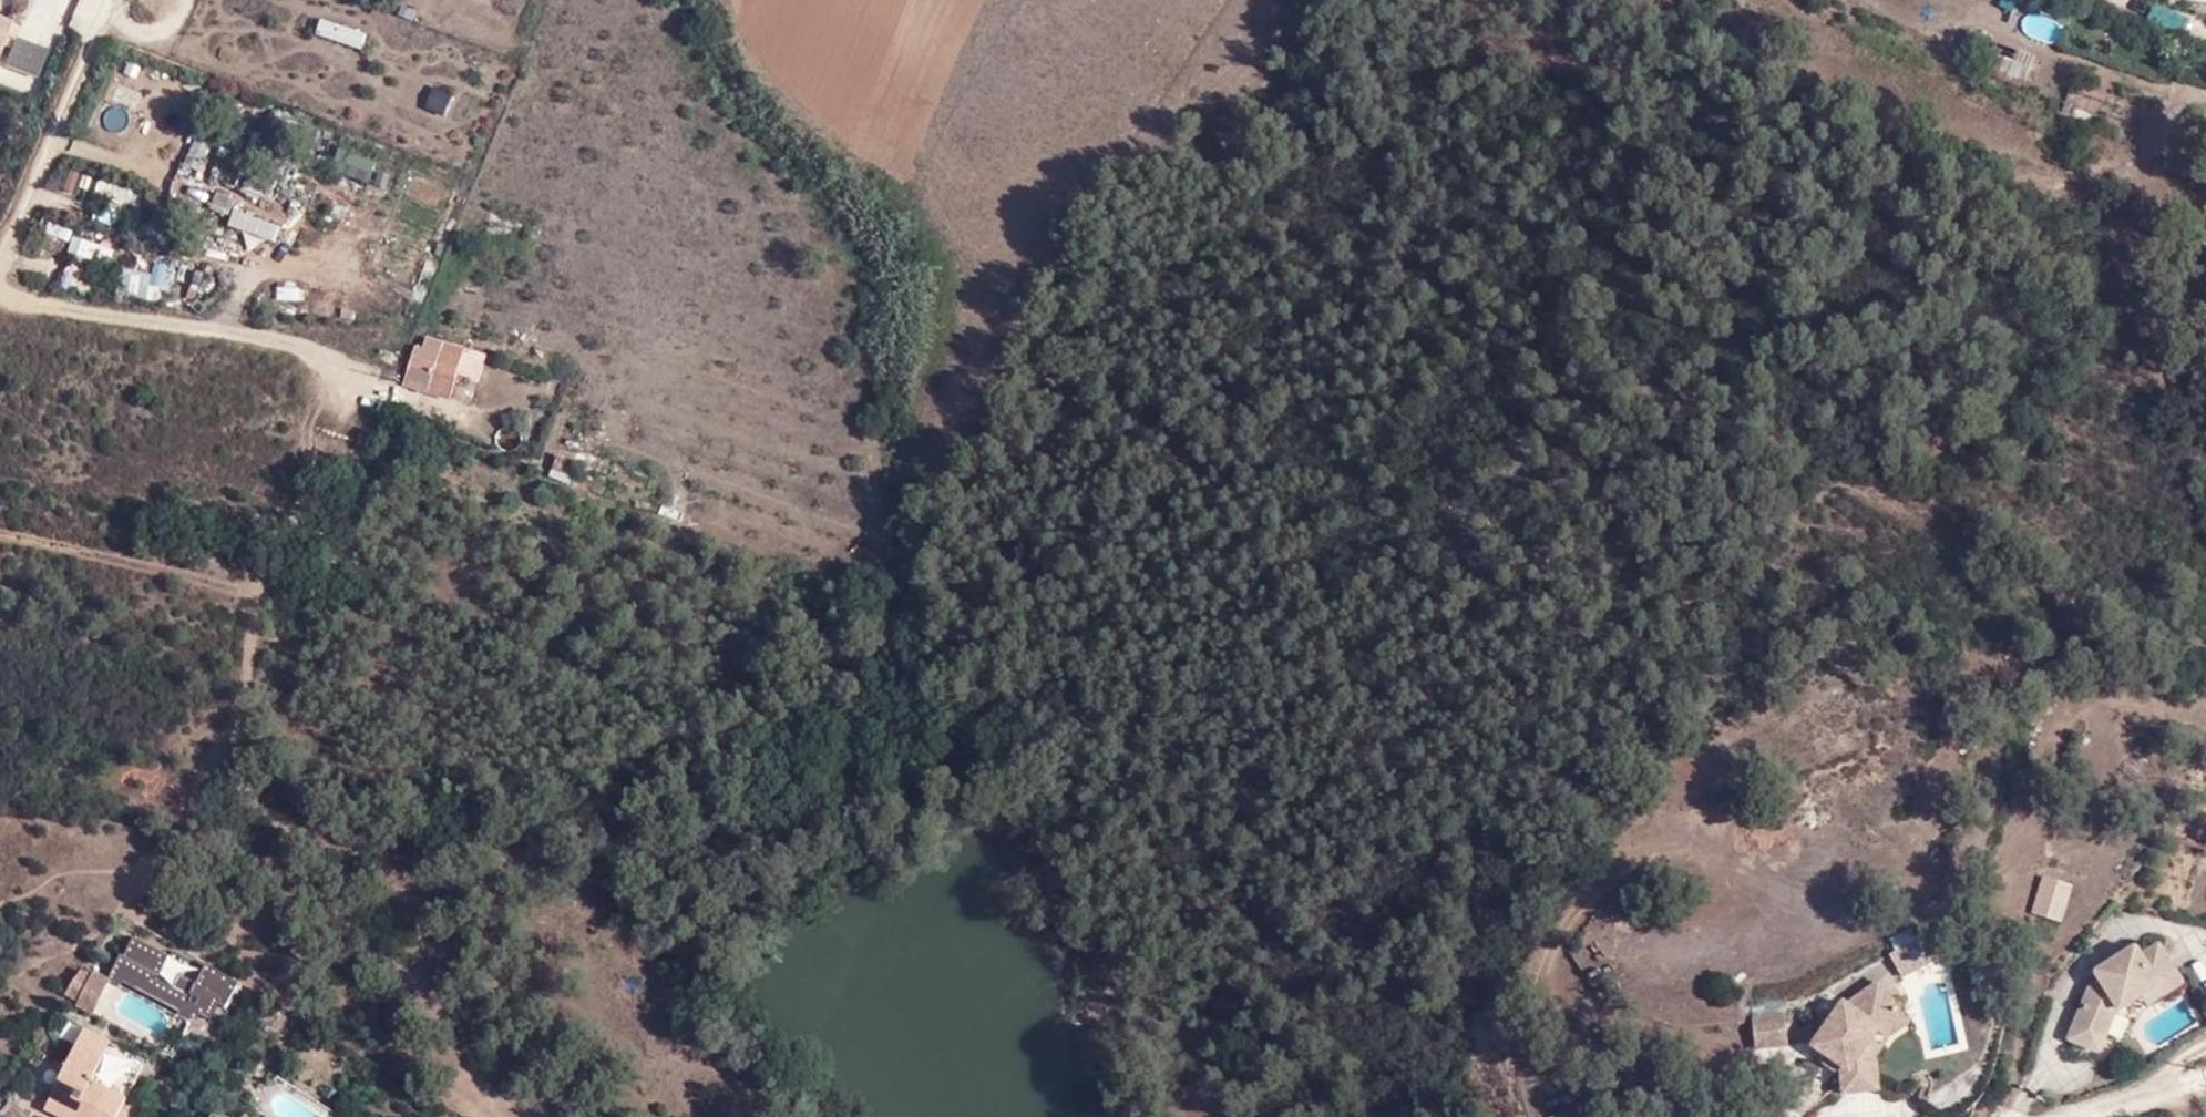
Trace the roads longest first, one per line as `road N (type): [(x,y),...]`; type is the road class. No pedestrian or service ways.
road 1 (unclassified): [(0,283),(37,301),(253,331),(358,371)]
road 2 (unclassified): [(113,0),(0,260)]
road 3 (track): [(137,884),(92,932),(35,972),(0,962)]

